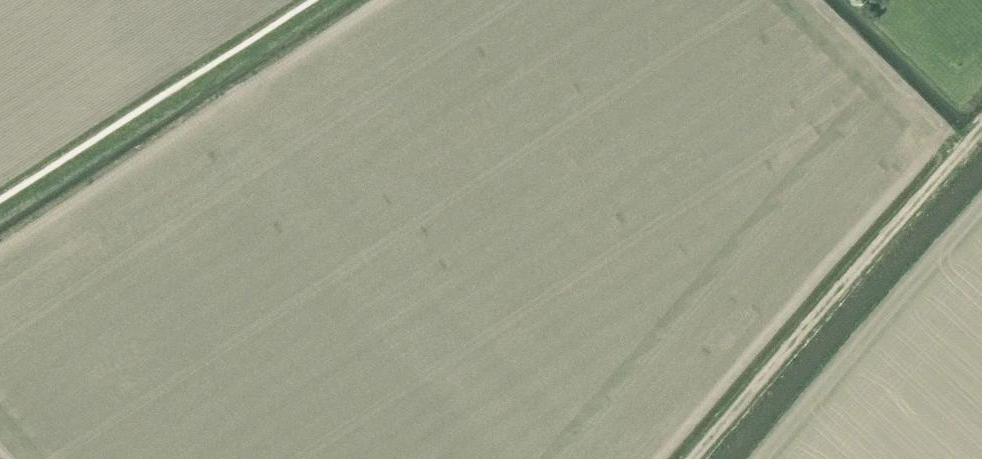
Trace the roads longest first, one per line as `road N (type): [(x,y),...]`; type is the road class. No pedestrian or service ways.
road 1 (track): [(694,458),(981,128)]

